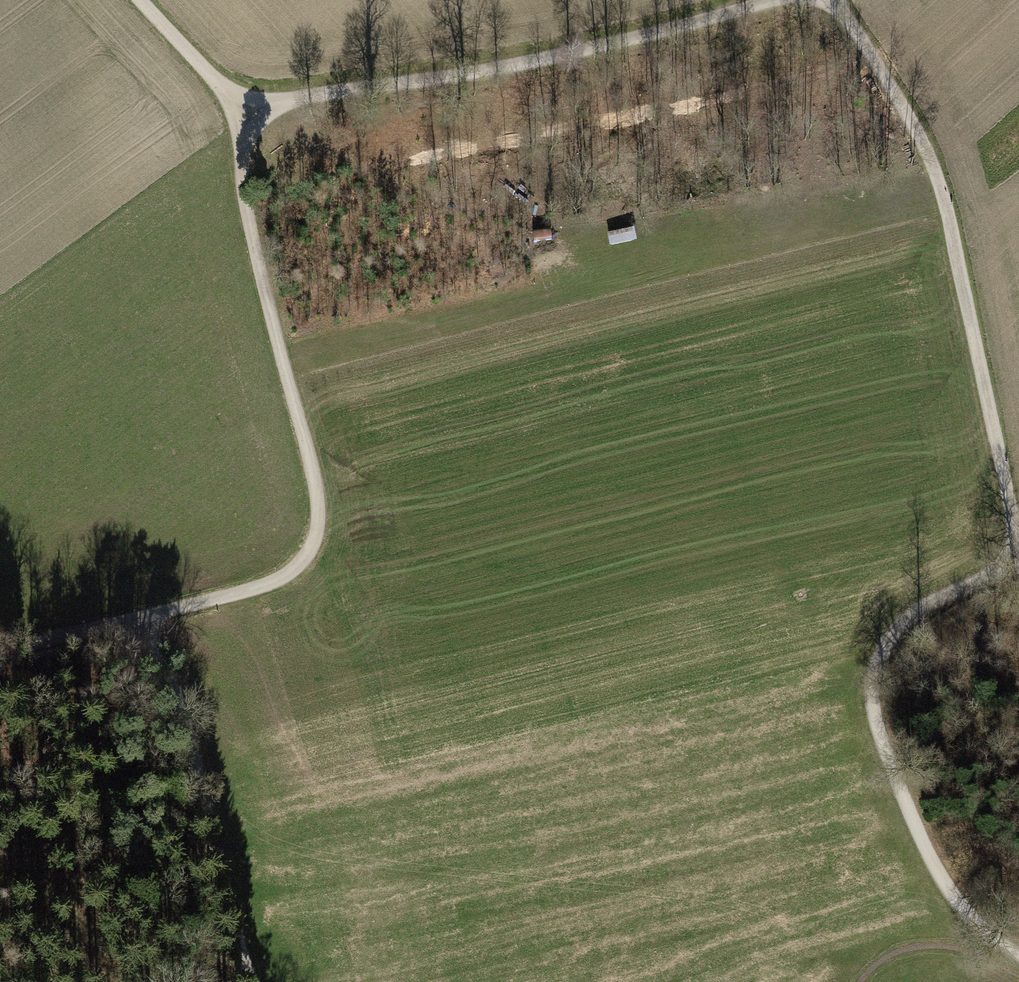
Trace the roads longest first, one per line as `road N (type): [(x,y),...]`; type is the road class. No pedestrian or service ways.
road 1 (track): [(0,653),(242,595),(293,571),(315,537),(314,489),(242,195),(241,114),(136,0)]
road 2 (track): [(838,0),(933,173),(1018,546)]
road 3 (track): [(241,114),(659,35),(767,0)]
road 4 (track): [(1018,957),(975,926),(932,872),(890,776),(871,696),(877,659),(894,634),(925,607),(1018,557)]
road 5 (track): [(148,616),(245,981)]

